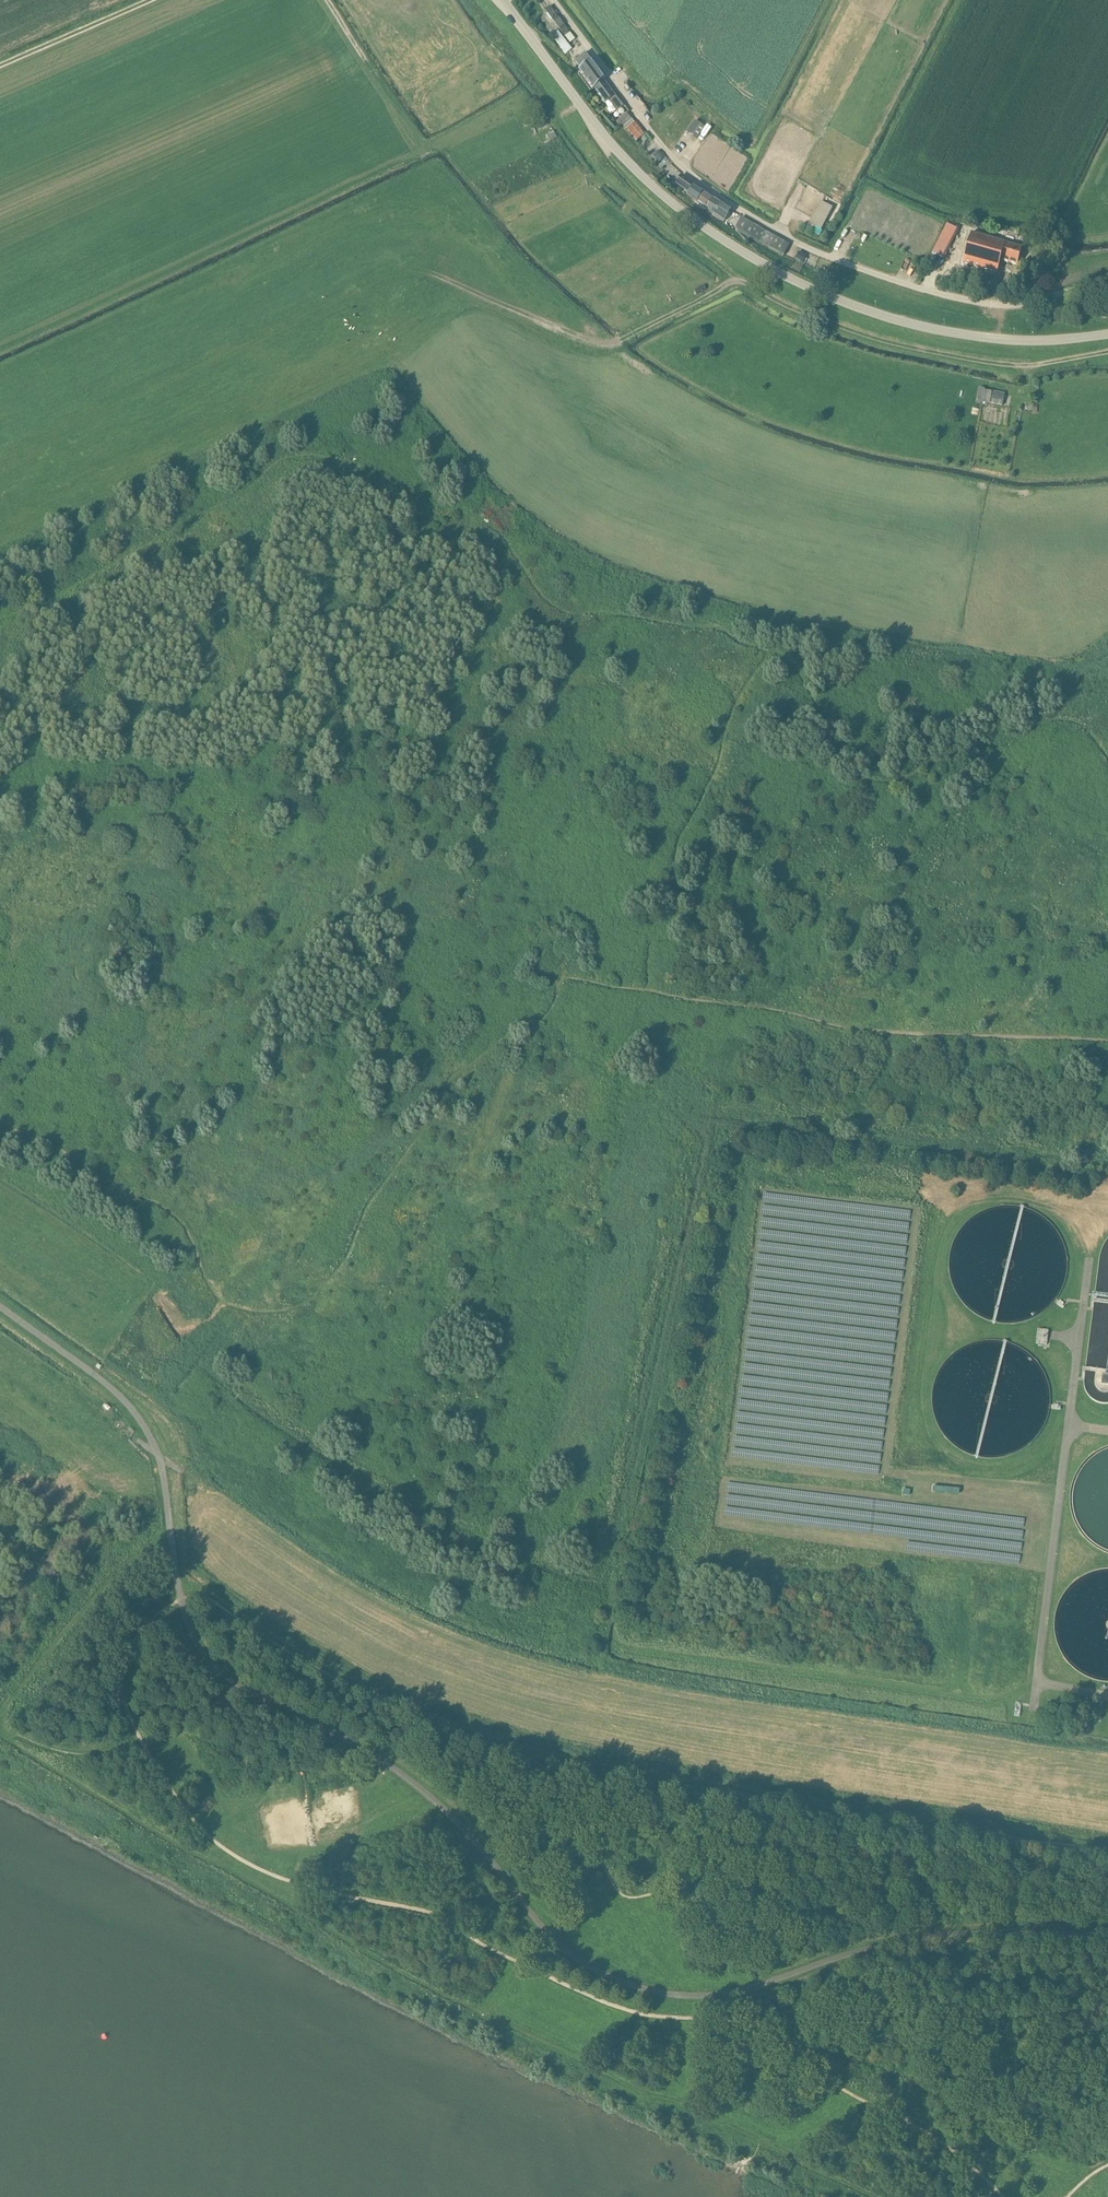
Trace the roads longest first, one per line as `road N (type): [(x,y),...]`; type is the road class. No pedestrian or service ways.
road 1 (tertiary): [(1107,337),(952,333),(830,297),(763,264),(659,195),(628,163),(502,0)]
road 2 (unclassified): [(1107,281),(1021,304),(980,303),(898,282),(785,236),(672,158),(553,0)]
road 3 (track): [(1107,353),(1002,368),(906,349),(786,308),(698,249),(612,165),(598,131)]
road 4 (track): [(1107,1042),(870,1033),(531,967)]
road 5 (track): [(428,274),(606,344),(735,280)]

